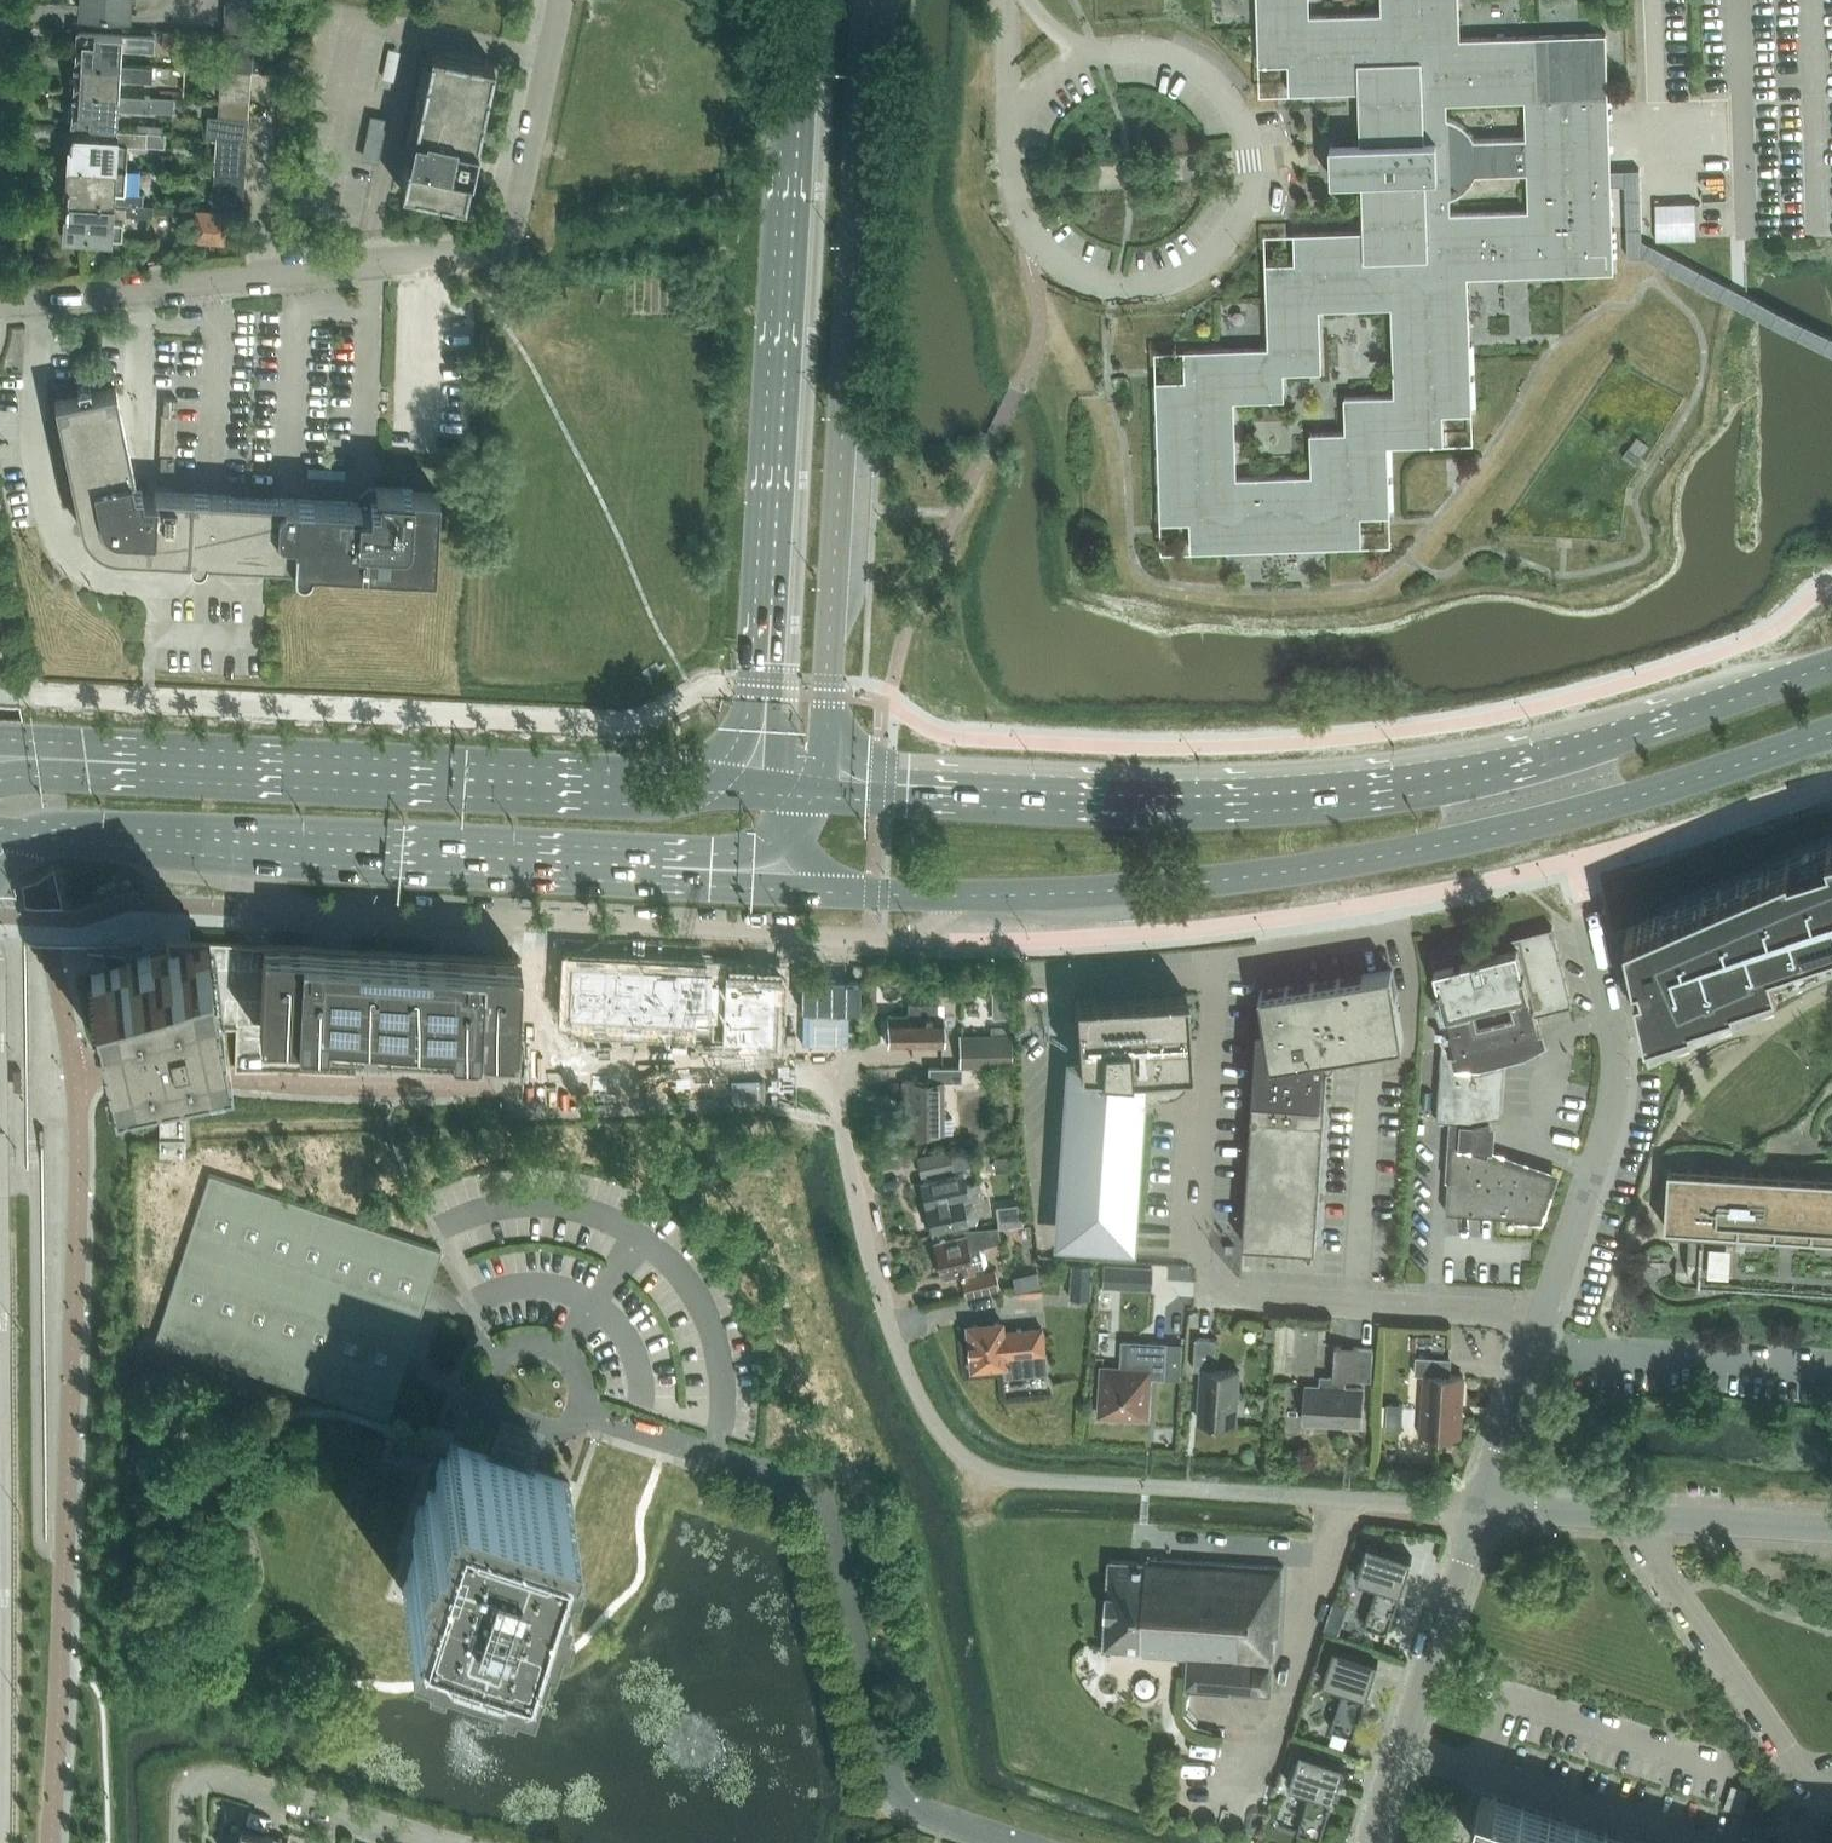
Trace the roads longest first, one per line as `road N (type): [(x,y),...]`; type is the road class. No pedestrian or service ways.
road 1 (unclassified): [(1483,1506),(999,1477),(971,1465),(926,1412),(893,1334),(839,1118),(823,1087),(798,1078),(509,1086)]
road 2 (primary): [(964,897),(1157,887),(1429,847),(1634,799),(1831,731)]
road 3 (primary): [(1831,664),(1572,755),(1414,794),(1247,811),(1056,809)]
road 4 (residential): [(0,305),(508,246),(561,0)]
road 5 (residential): [(1020,1842),(920,1810),(897,1793),(828,1515),(814,1489),(580,1410)]
road 6 (secondary): [(827,719),(866,25)]
road 7 (unclassified): [(278,908),(913,939)]
road 8 (secondary): [(806,0),(775,567)]
road 9 (primary): [(705,777),(251,752)]
road 10 (unclassified): [(1544,1315),(1614,1086),(1615,1038),(1585,910)]
road 11 (primary): [(228,858),(593,880)]
road 12 (unclassified): [(1370,1842),(1483,1506)]
road 13 (unclassified): [(1831,1528),(1483,1506)]
road 14 (unclassified): [(1544,1315),(1213,1295)]
road 15 (residential): [(446,1842),(203,1776),(184,1793),(182,1842)]
road 16 (track): [(197,1130),(474,1120),(473,1087)]
road 17 (primary): [(593,880),(864,893)]
road 18 (secondary): [(1056,809),(854,761),(835,743),(827,719)]
road 19 (primary): [(251,752),(89,777),(0,779)]
road 20 (primary): [(251,752),(0,740)]
road 21 (primary): [(1056,809),(816,791)]
road 22 (secondary): [(775,567),(747,716),(734,746),(705,777)]
road 23 (secondary): [(775,567),(785,663),(783,787)]
road 24 (secondary): [(593,880),(746,851),(790,827)]
road 25 (unclassified): [(1483,1506),(1544,1315)]
road 26 (primary): [(39,836),(228,858)]
road 27 (residential): [(580,1410),(582,1377),(550,1342),(519,1342),(488,1373)]
road 28 (residential): [(488,1373),(495,1419),(523,1438),(556,1434),(580,1410)]

